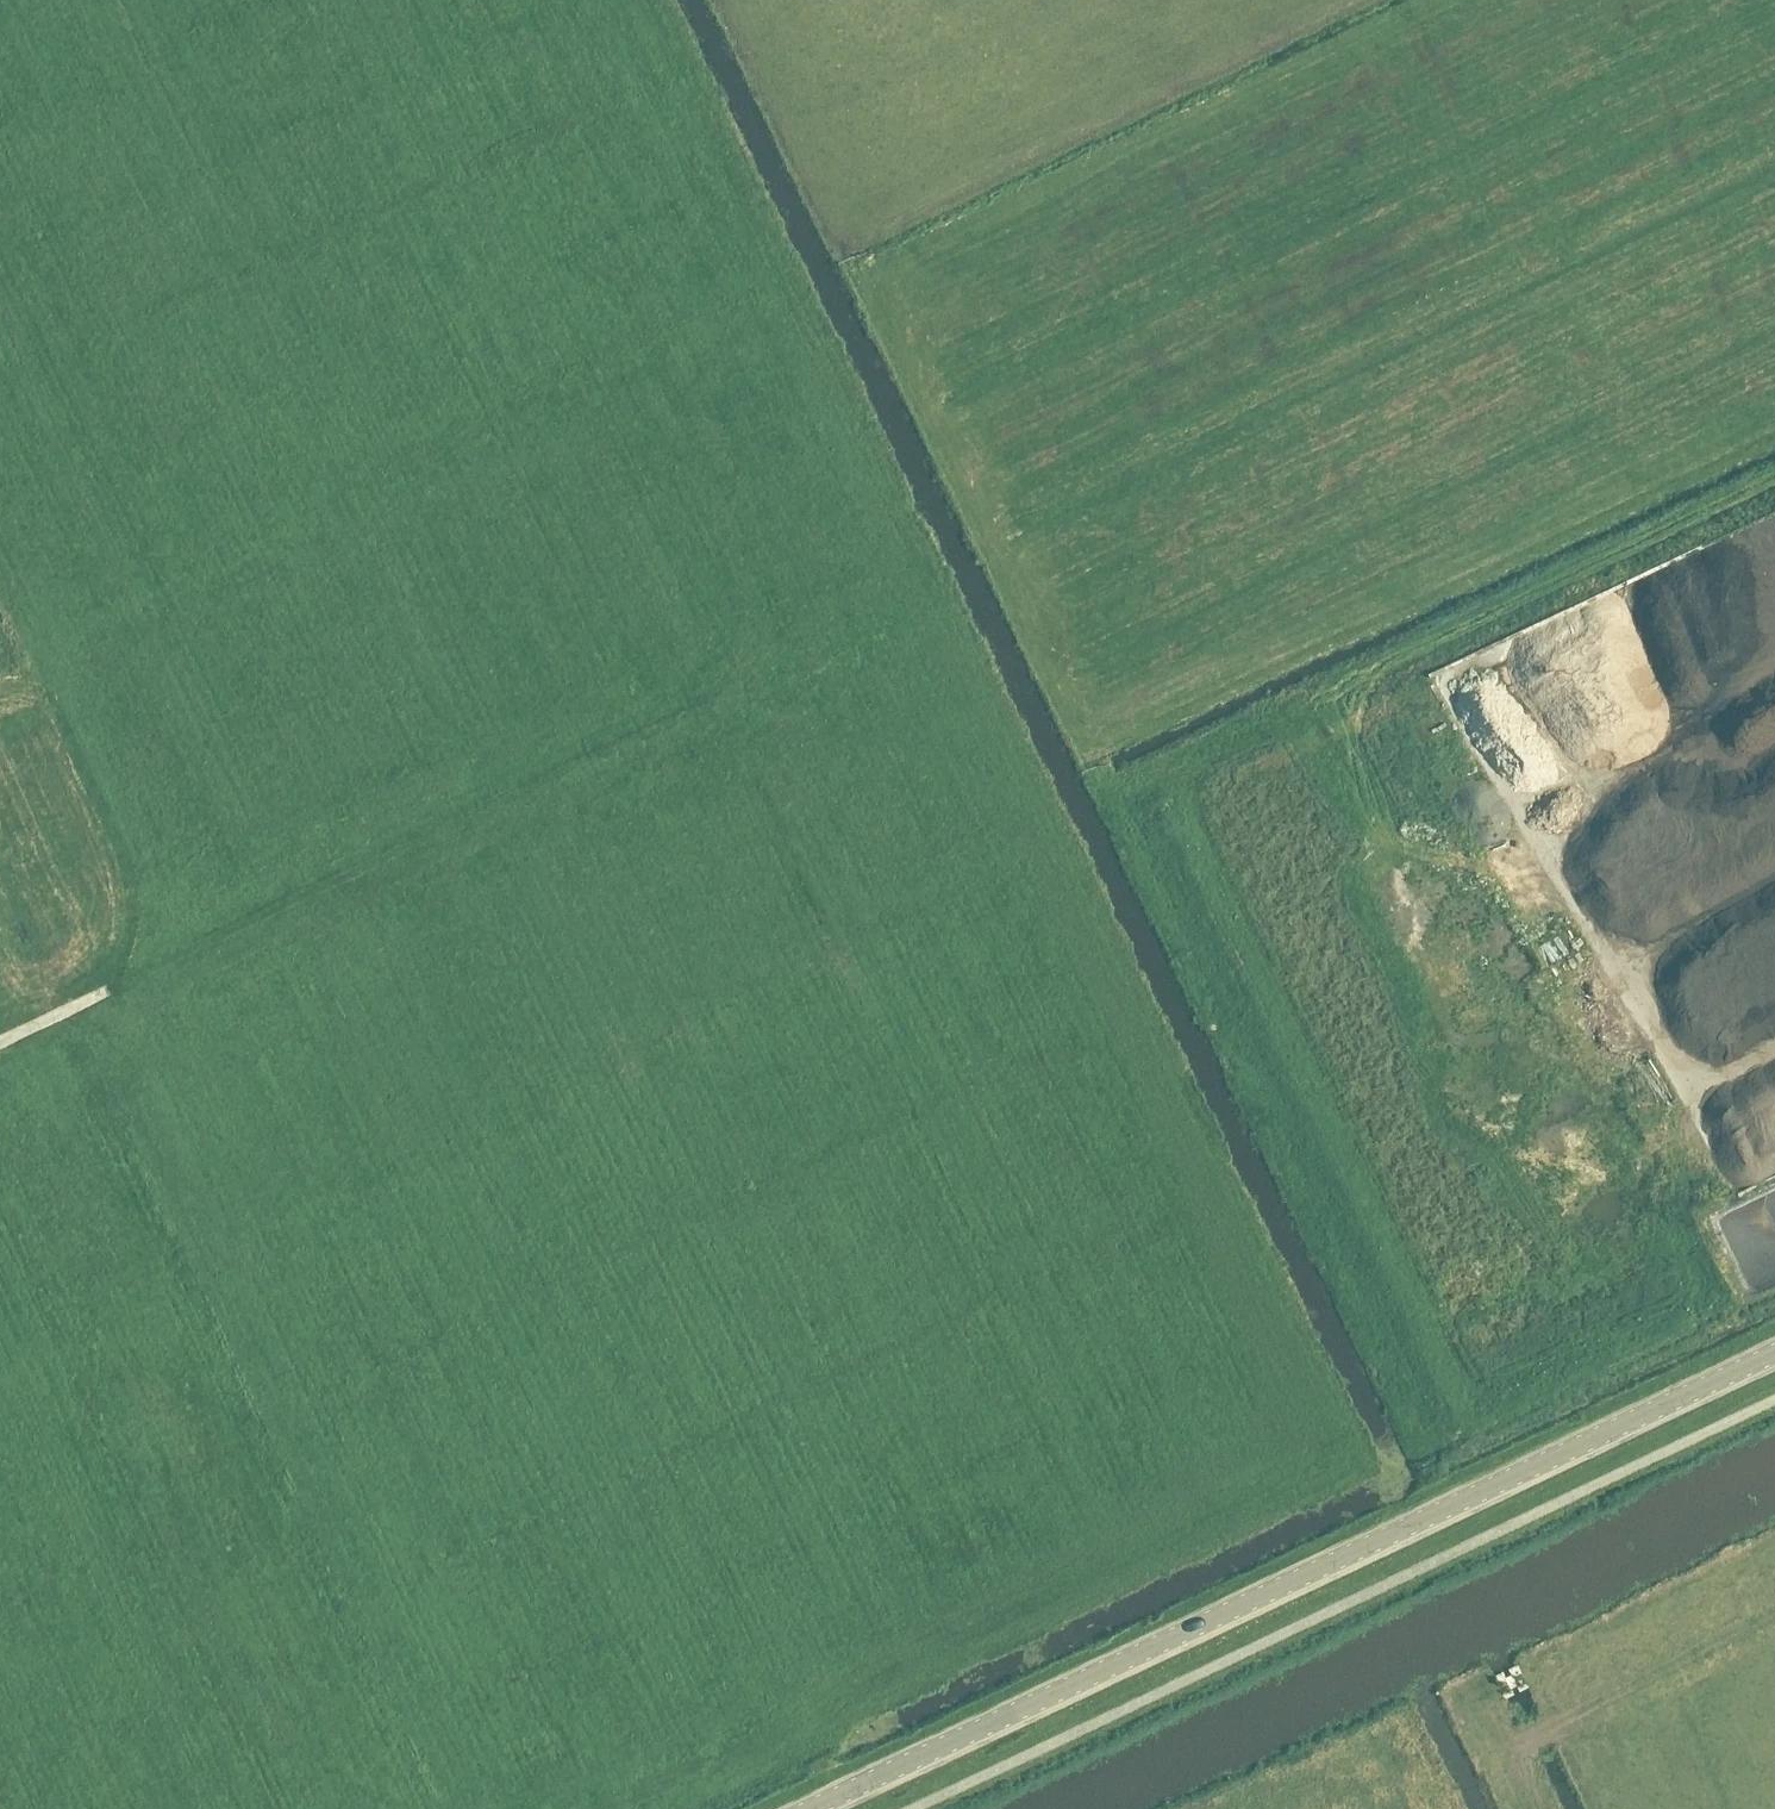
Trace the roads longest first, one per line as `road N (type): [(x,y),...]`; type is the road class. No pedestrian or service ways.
road 1 (tertiary): [(817,1808),(1774,1355)]

